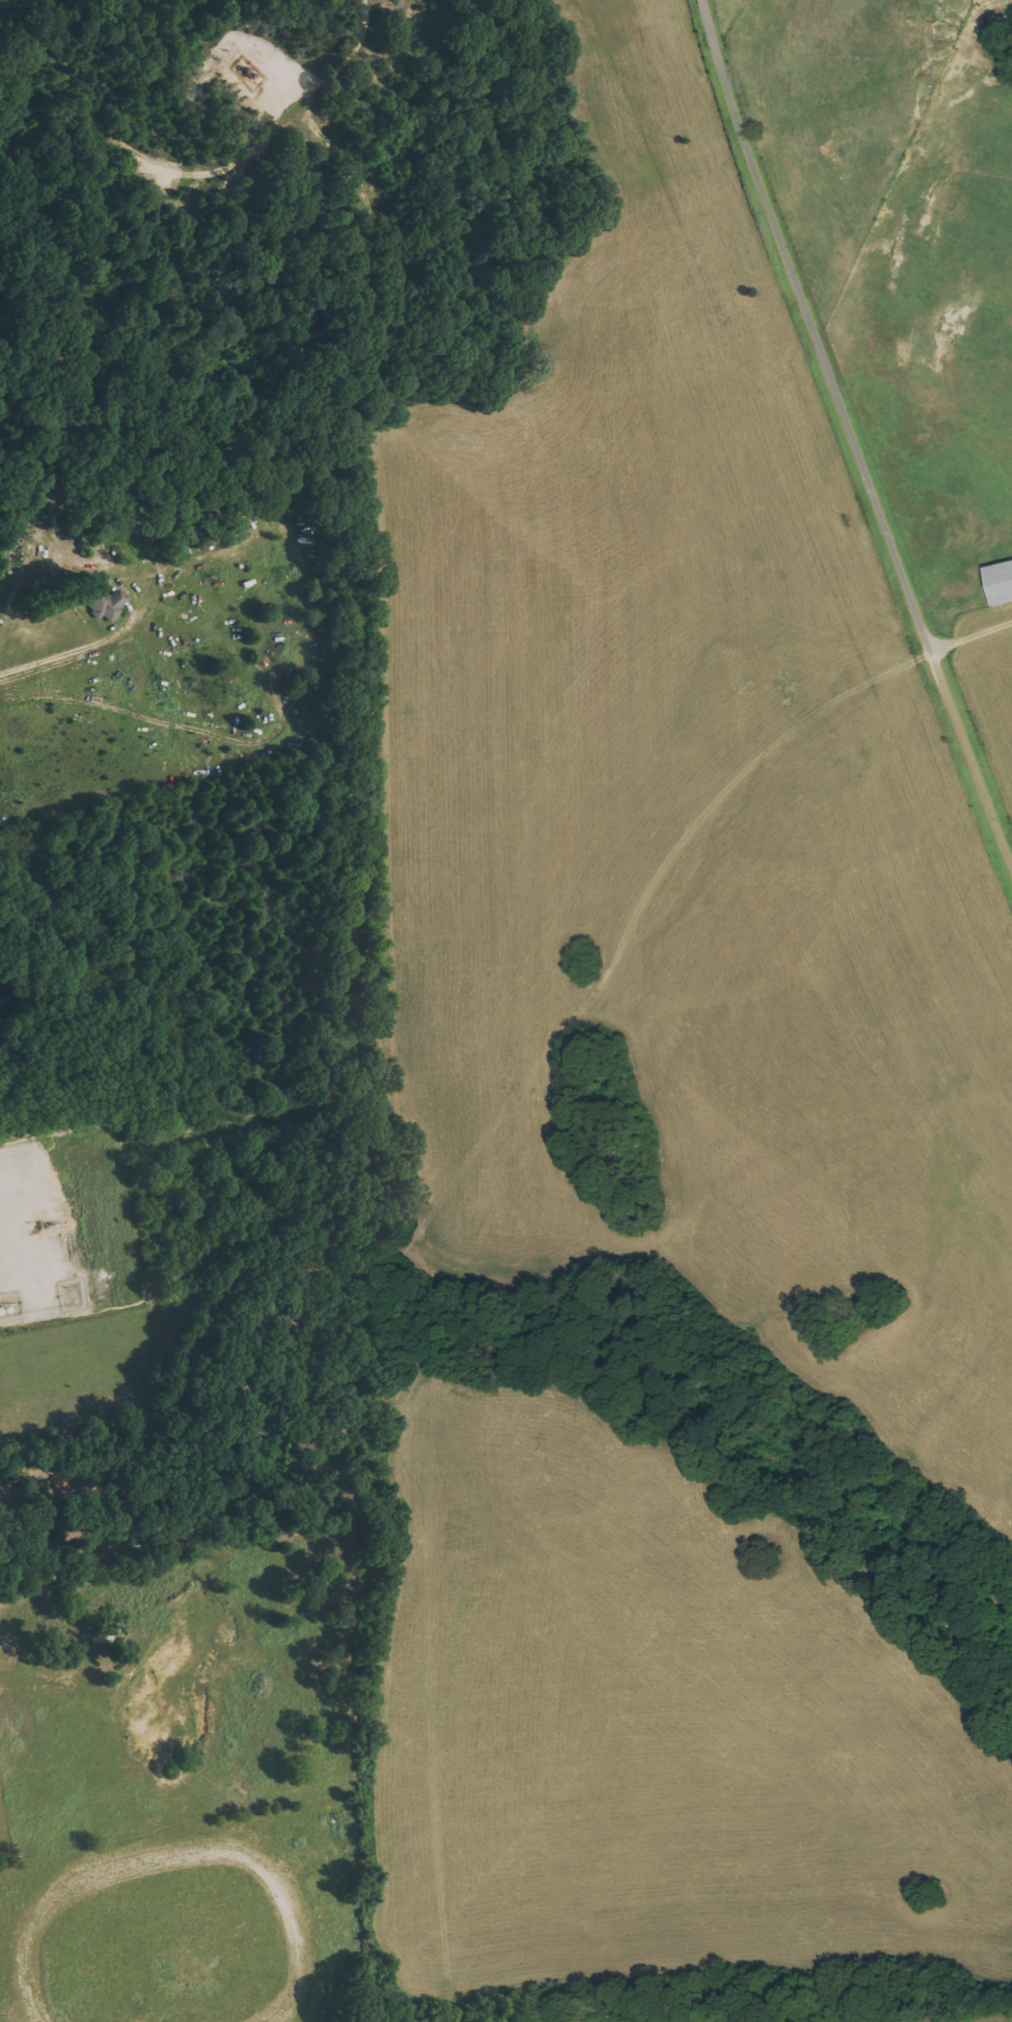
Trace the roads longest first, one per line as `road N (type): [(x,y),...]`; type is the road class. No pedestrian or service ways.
road 1 (residential): [(1011,872),(763,198),(703,0)]

